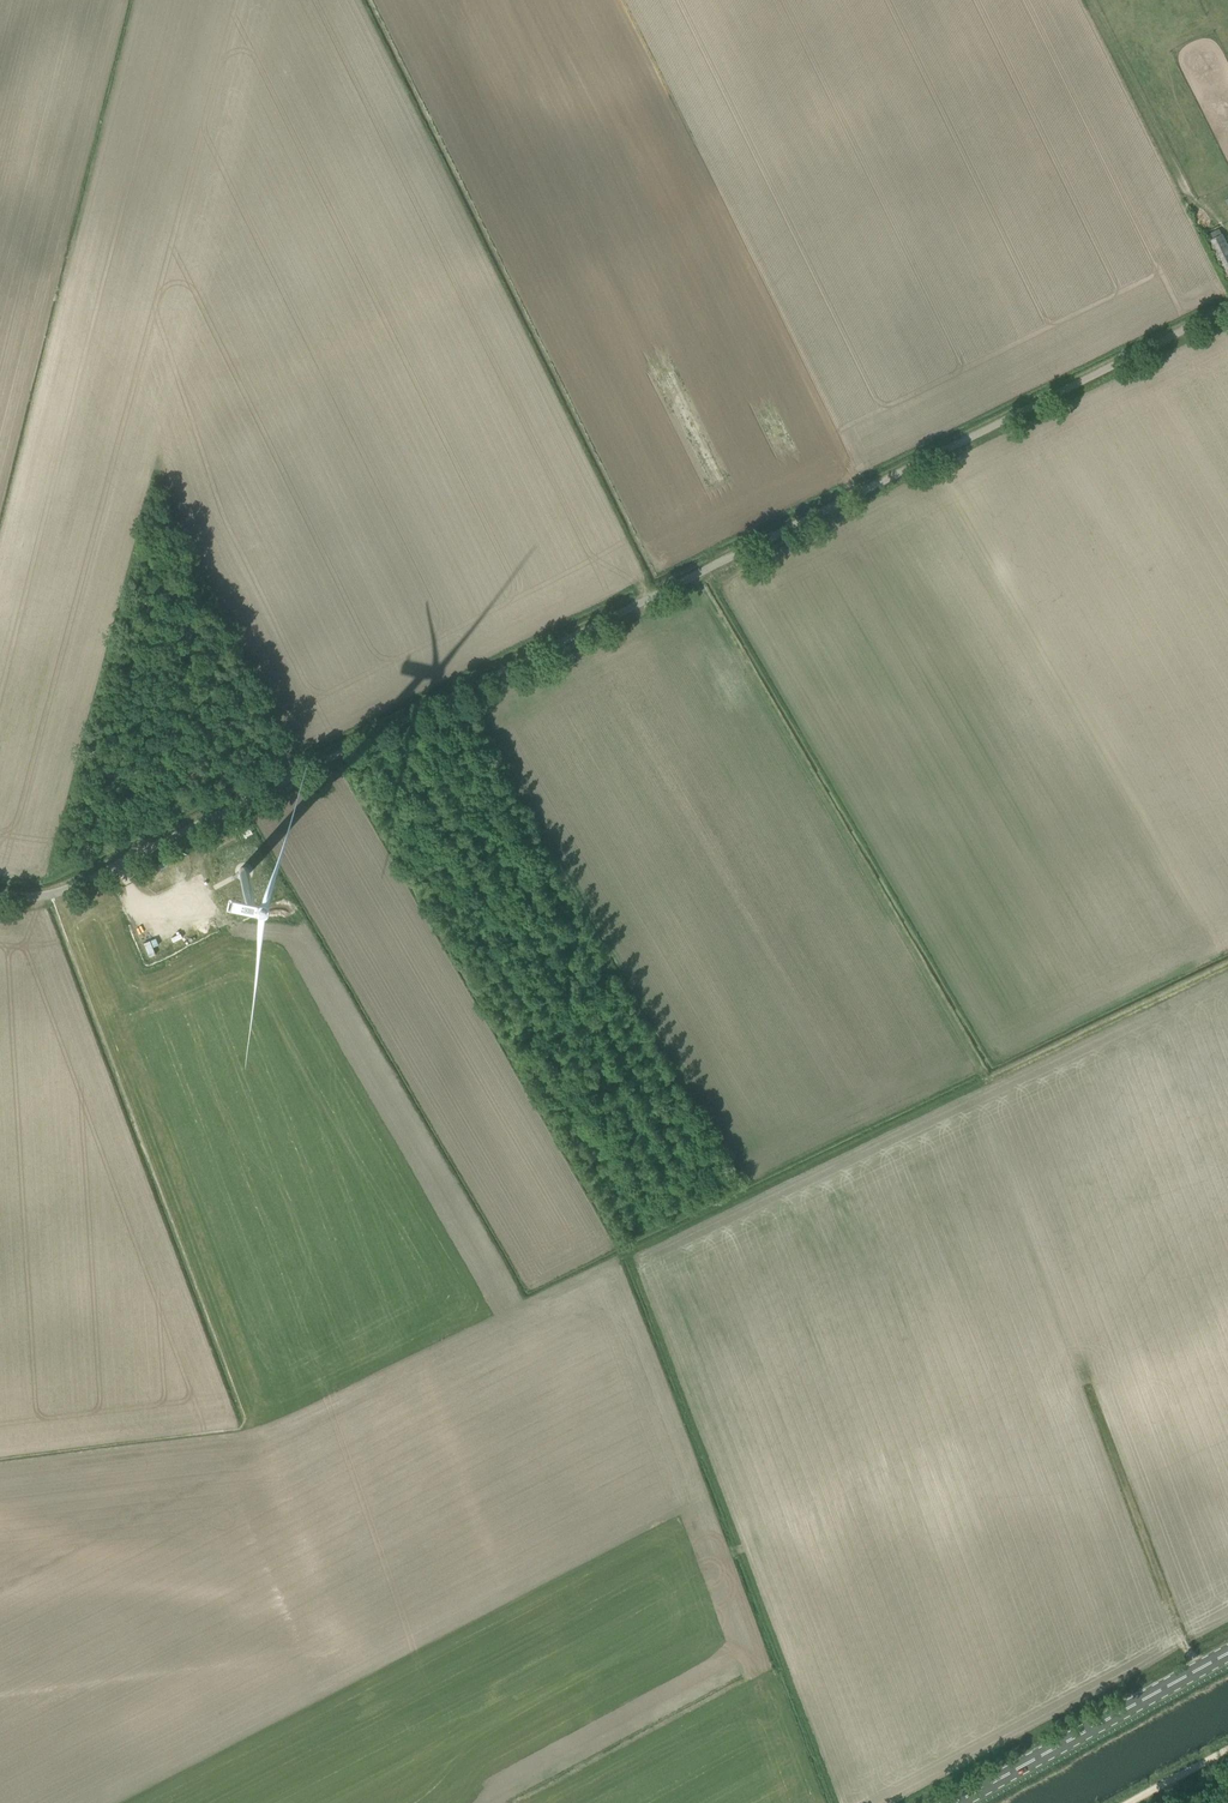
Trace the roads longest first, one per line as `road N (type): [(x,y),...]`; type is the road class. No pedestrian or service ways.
road 1 (unclassified): [(0,894),(66,889),(1227,308)]
road 2 (primary): [(959,1802),(1227,1656)]

